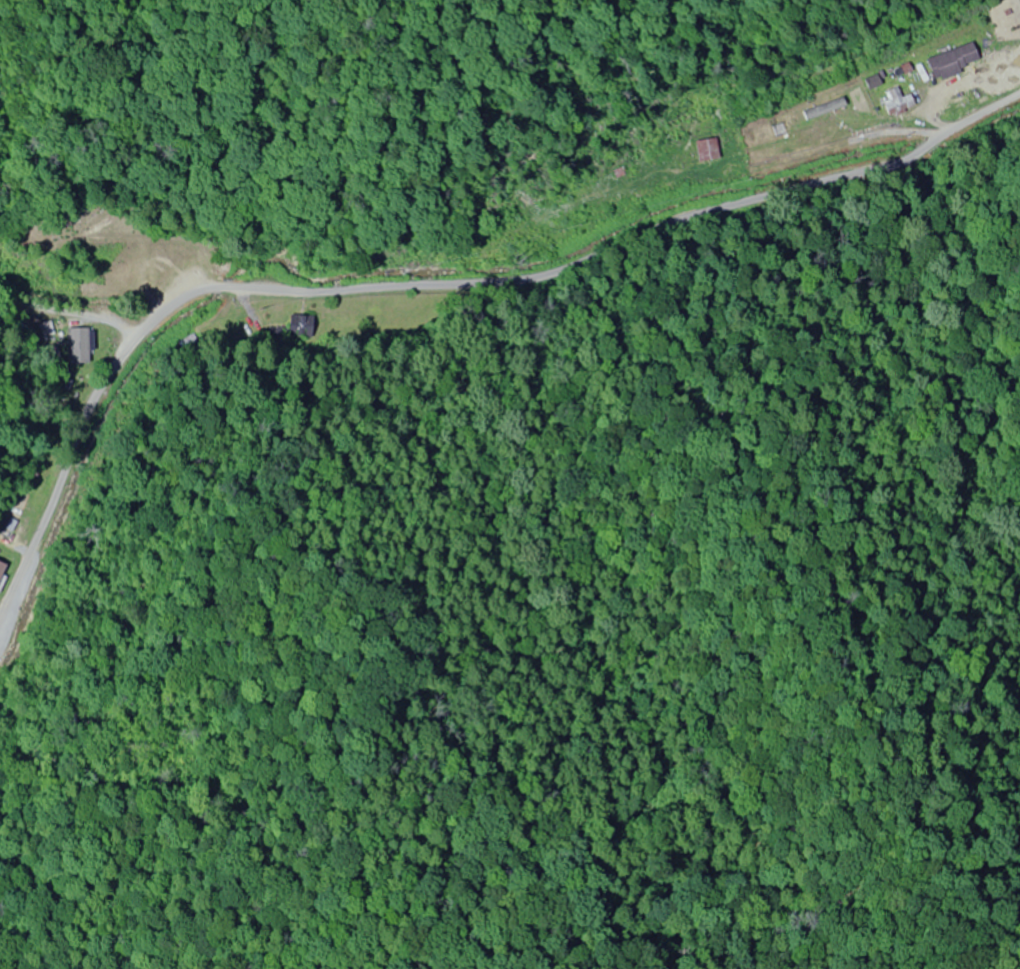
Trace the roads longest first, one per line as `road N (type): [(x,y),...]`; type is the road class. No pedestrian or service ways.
road 1 (residential): [(0,564),(47,454),(154,287),(191,255),(454,298),(636,281),(754,238),(1019,102)]

